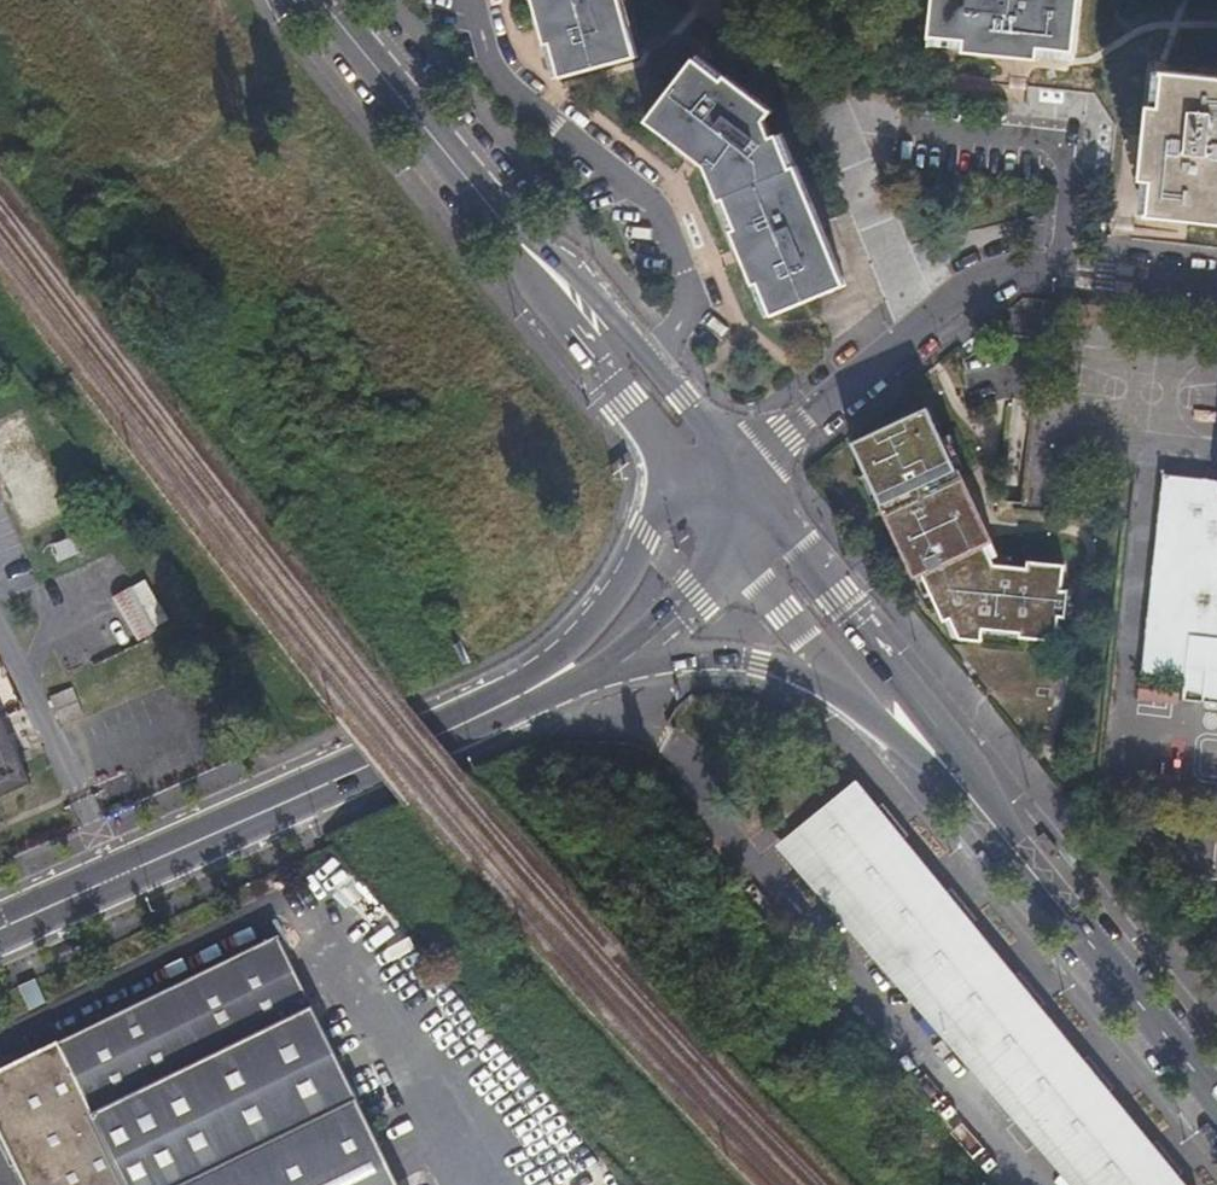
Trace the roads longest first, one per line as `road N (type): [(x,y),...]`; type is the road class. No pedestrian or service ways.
road 1 (residential): [(1216,297),(1005,280),(942,316),(714,483)]
road 2 (secondary): [(470,725),(0,929)]
road 3 (secondary): [(1216,1098),(916,730)]
road 4 (unclassified): [(714,483),(712,437),(683,399),(569,265),(494,209)]
road 5 (unclassified): [(494,209),(511,252),(650,441),(714,483)]
road 6 (secondary): [(714,483),(643,534),(576,638),(470,725)]
road 7 (secondary): [(628,659),(761,665),(856,698),(916,730)]
road 8 (unclassified): [(494,209),(314,0)]
road 9 (secondary): [(916,730),(760,544)]
road 10 (secondary): [(628,659),(760,544)]
road 11 (secondary): [(470,725),(628,659)]

